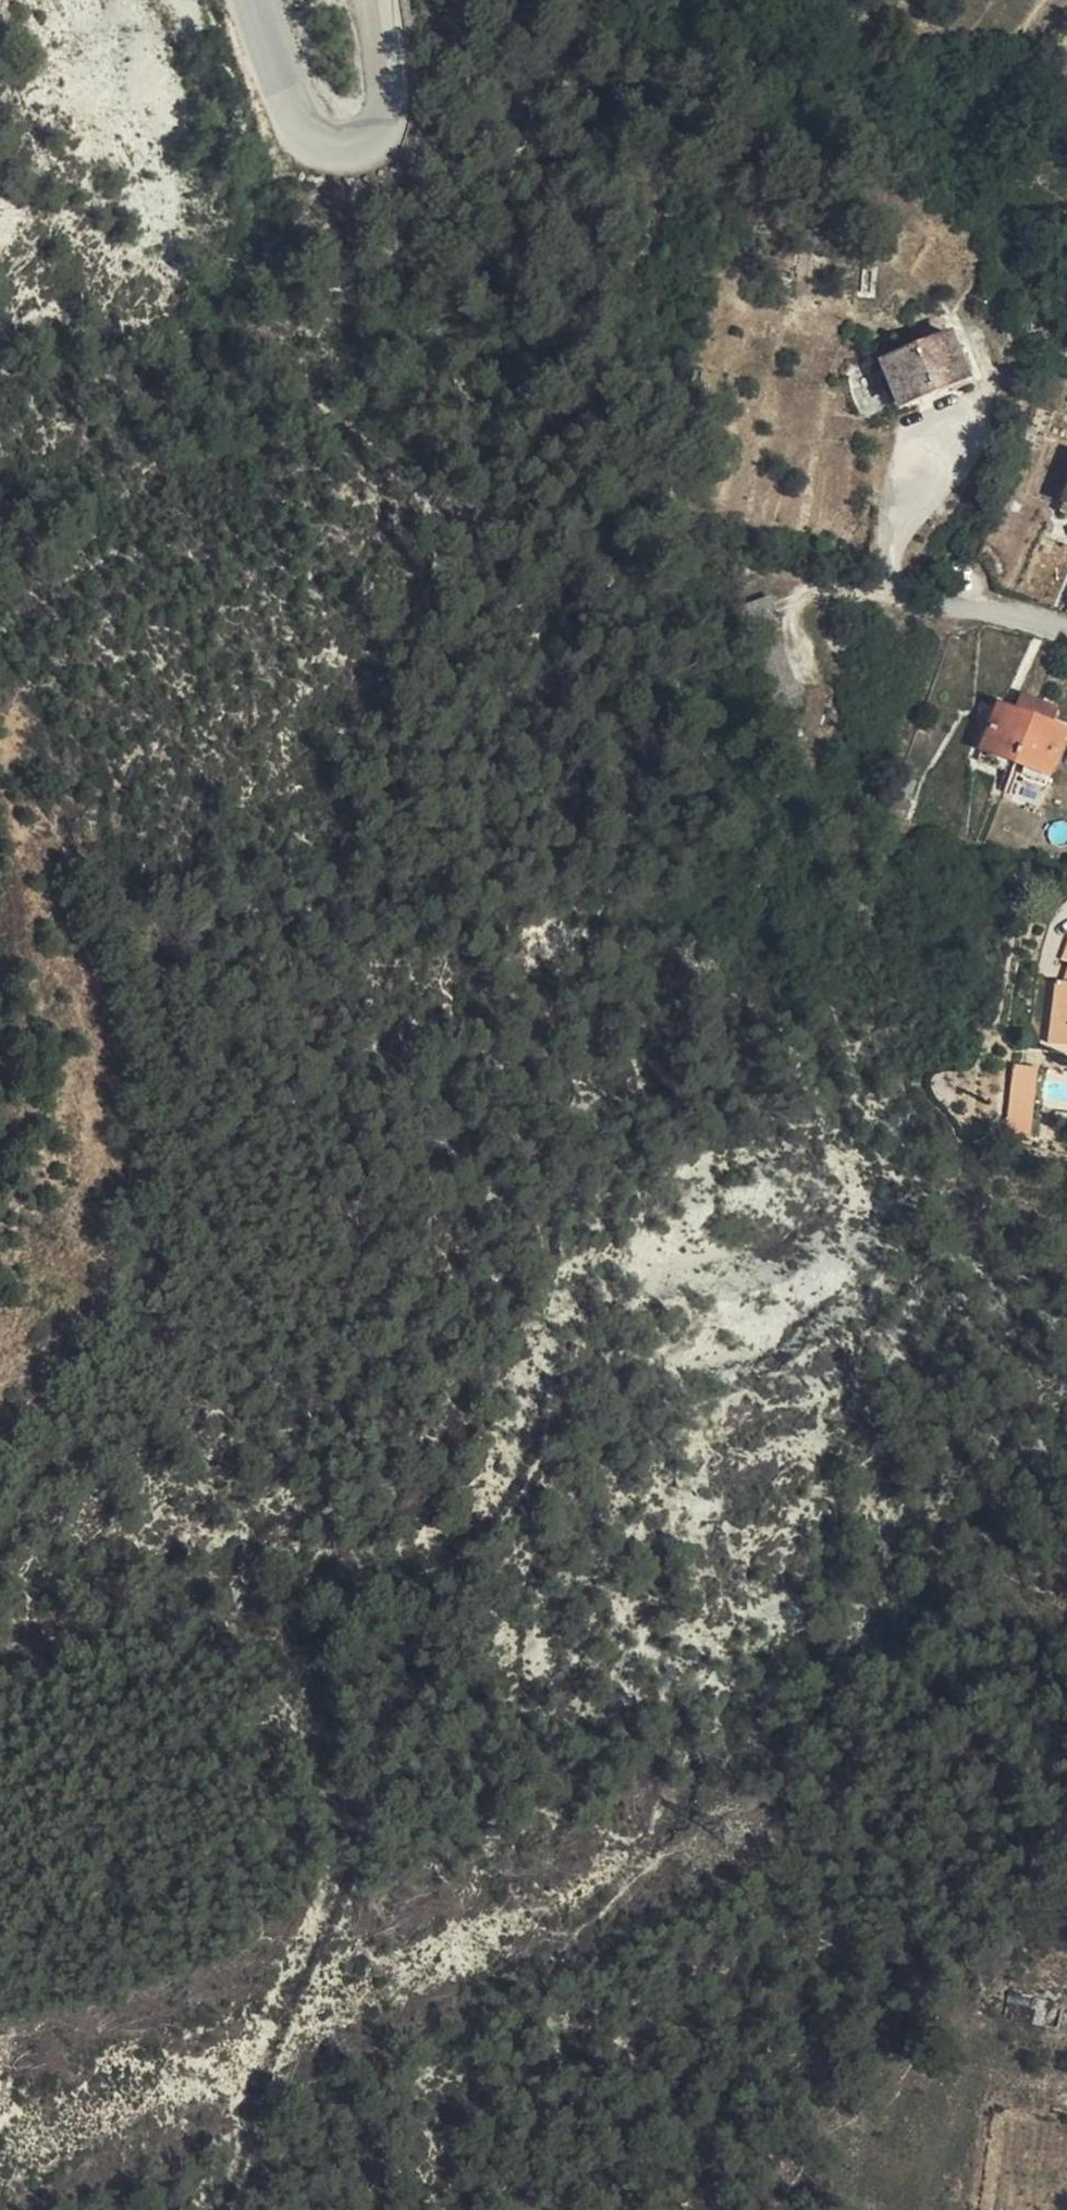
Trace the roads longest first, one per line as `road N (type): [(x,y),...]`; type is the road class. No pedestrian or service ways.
road 1 (unclassified): [(247,0),(292,108),(309,130),(333,137),(360,135),(390,100),(395,78),(378,0)]
road 2 (residential): [(1066,628),(898,576)]

